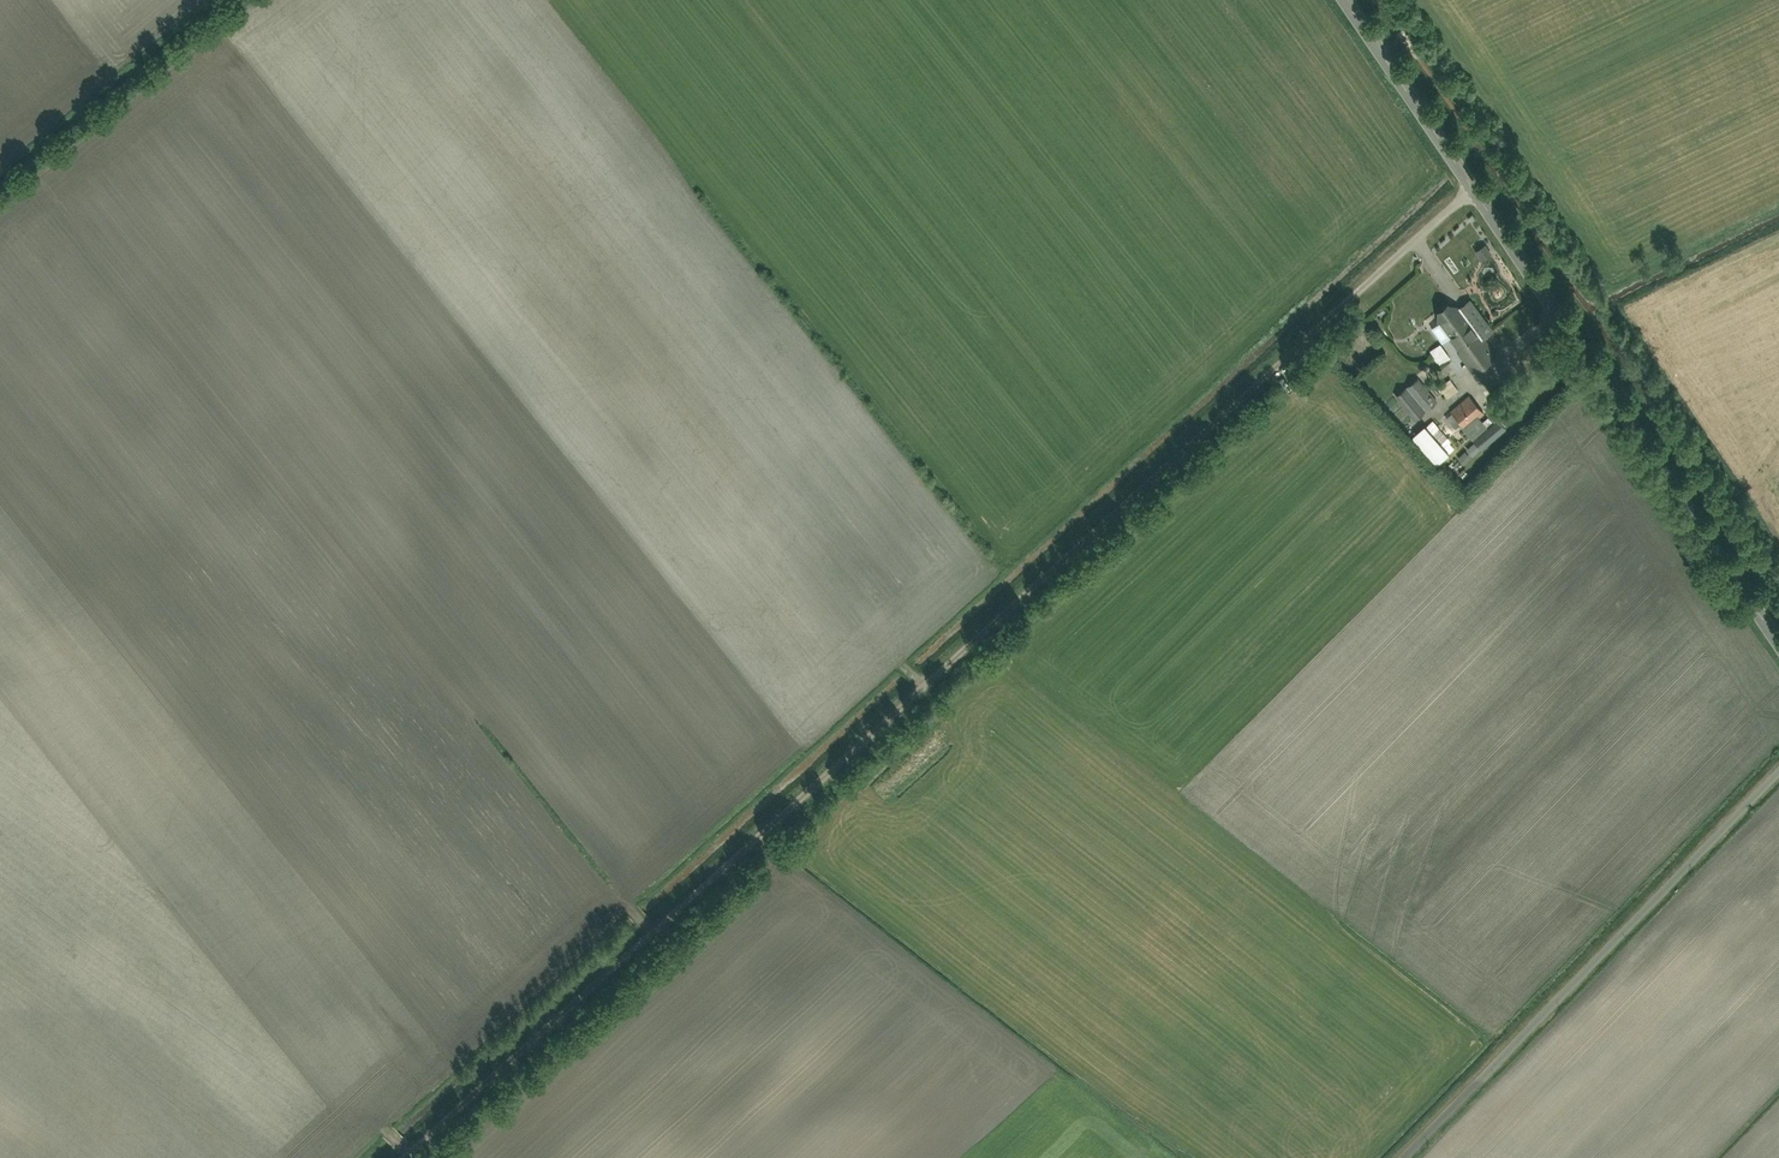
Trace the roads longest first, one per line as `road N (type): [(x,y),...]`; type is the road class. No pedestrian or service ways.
road 1 (track): [(400,1157),(1474,188)]
road 2 (tertiary): [(1342,0),(1778,643)]
road 3 (residential): [(1778,772),(1402,1157)]

